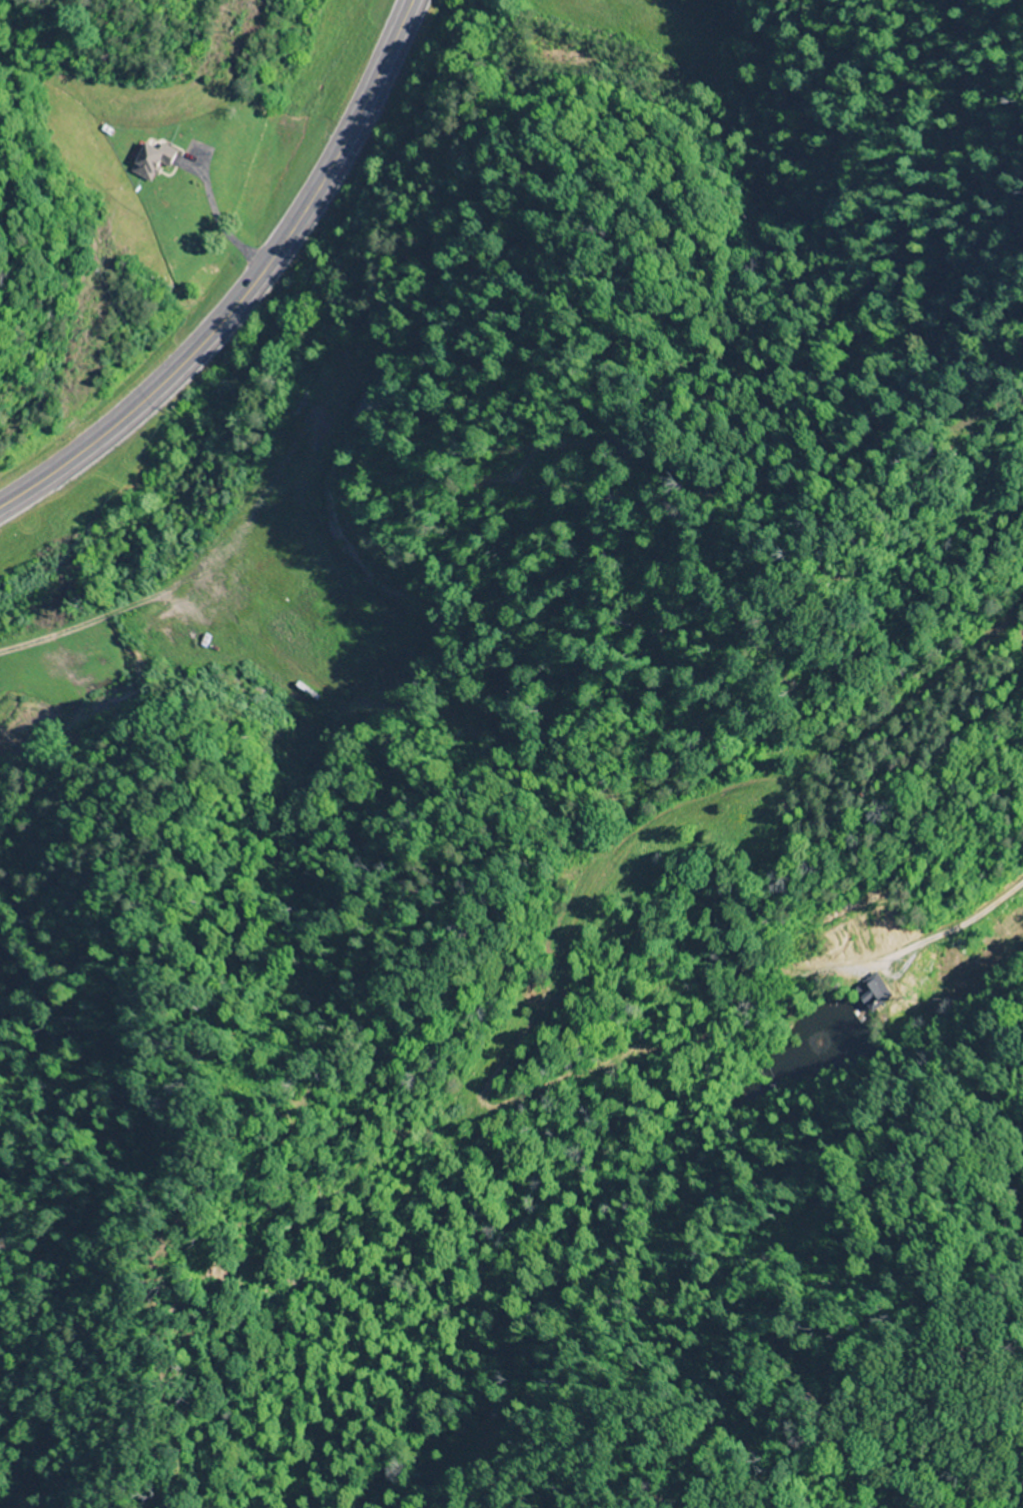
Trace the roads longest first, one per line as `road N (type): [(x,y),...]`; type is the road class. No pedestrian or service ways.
road 1 (trunk): [(0,514),(123,428),(219,339),(331,183),(420,0)]

